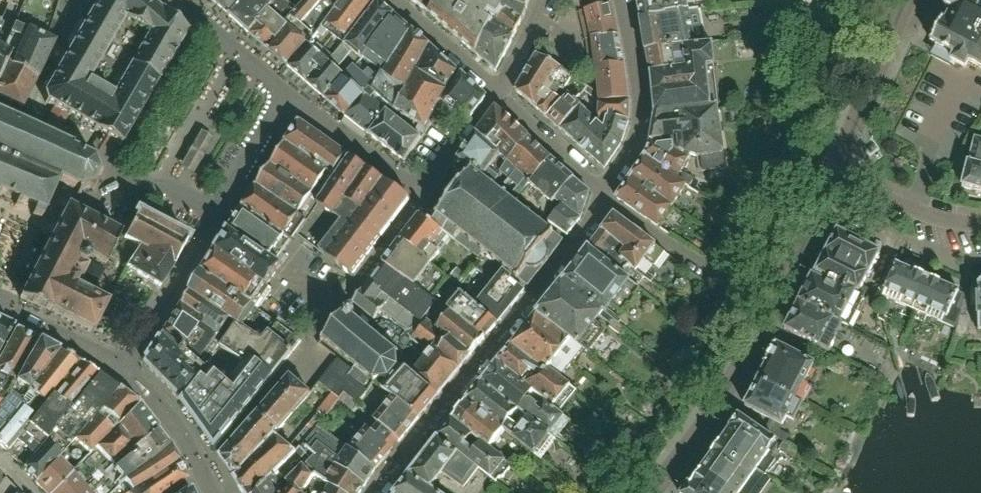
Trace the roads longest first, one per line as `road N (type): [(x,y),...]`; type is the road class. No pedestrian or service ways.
road 1 (residential): [(608,198),(378,492)]
road 2 (residential): [(652,492),(700,433),(776,304)]
road 3 (residential): [(622,0),(638,119),(630,146),(598,190)]
road 4 (residential): [(608,198),(776,304)]
road 5 (residential): [(831,172),(906,0)]
road 6 (residential): [(218,209),(124,369)]
road 7 (residential): [(315,336),(421,196)]
road 8 (residential): [(421,196),(288,93)]
road 9 (residential): [(831,172),(936,216),(980,225)]
road 10 (residential): [(124,369),(171,421),(214,492)]
road 11 (residential): [(776,304),(831,172)]
road 12 (residential): [(180,0),(288,93)]
road 13 (residential): [(496,92),(598,190)]
road 14 (residential): [(389,0),(496,92)]
road 15 (residential): [(0,303),(124,369)]
road 16 (residential): [(288,93),(218,209)]
road 17 (residential): [(496,92),(421,196)]

